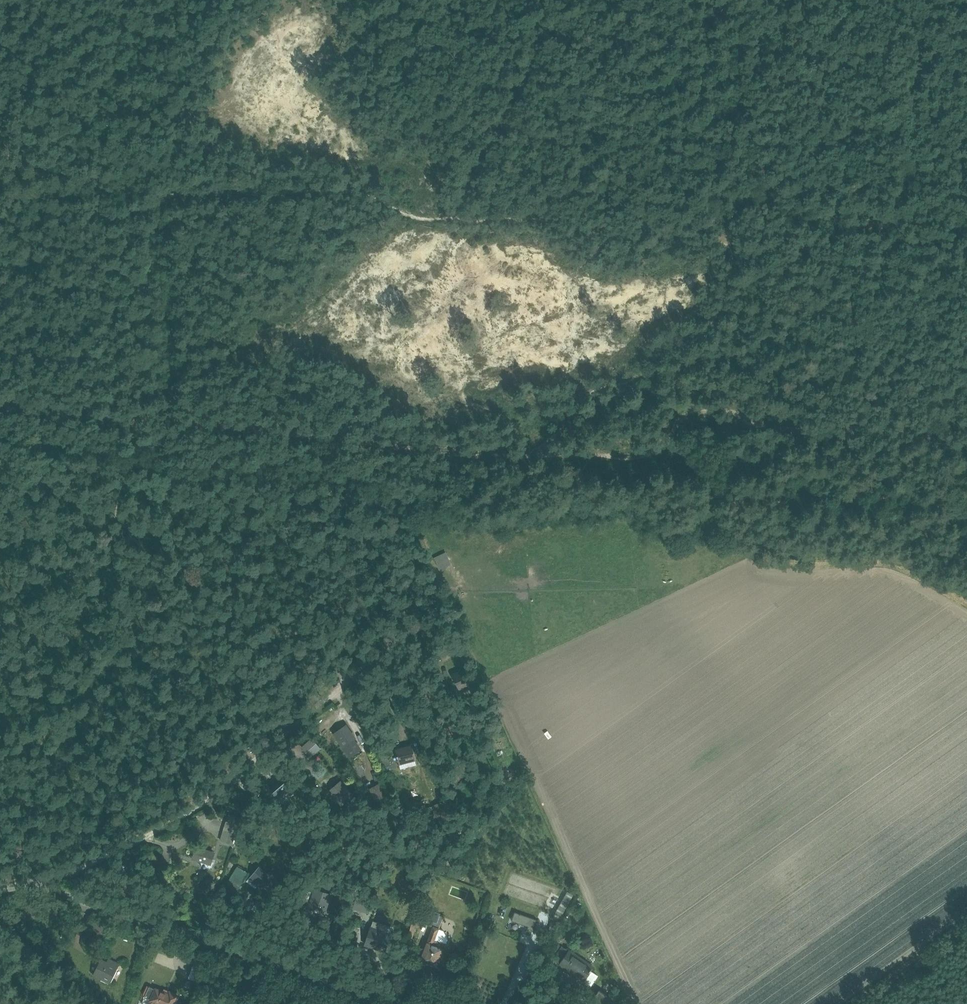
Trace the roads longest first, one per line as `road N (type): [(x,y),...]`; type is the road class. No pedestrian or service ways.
road 1 (residential): [(30,886),(65,880),(213,797),(414,627)]
road 2 (unclassified): [(390,1003),(30,886)]
road 3 (track): [(855,1003),(966,924)]

